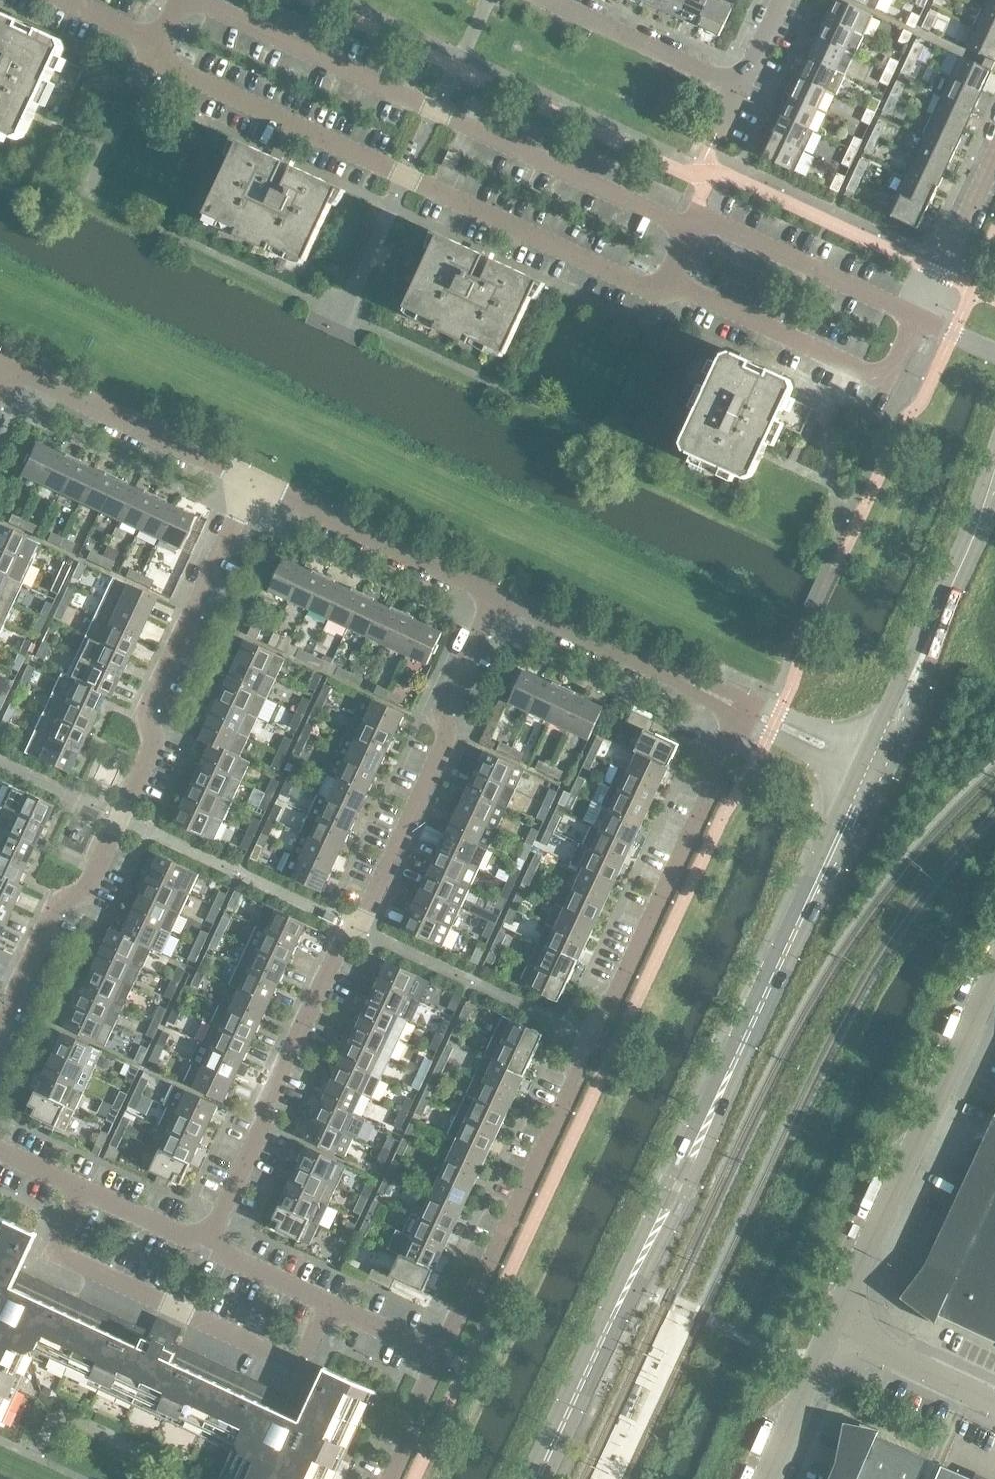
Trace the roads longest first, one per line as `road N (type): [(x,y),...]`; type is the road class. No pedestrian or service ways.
road 1 (residential): [(440,1353),(562,1119),(587,1037),(615,998),(746,711)]
road 2 (residential): [(207,1240),(442,741),(442,701),(494,593)]
road 3 (residential): [(0,1027),(59,903),(90,888),(153,750),(145,714),(255,486)]
road 4 (residential): [(668,289),(179,74),(161,47)]
road 5 (residential): [(693,230),(185,0)]
road 6 (tertiary): [(702,1133),(882,753)]
road 7 (unclassified): [(837,1336),(994,995)]
road 8 (residential): [(919,320),(881,383),(668,289)]
road 9 (tertiary): [(882,753),(994,495)]
road 10 (residential): [(746,711),(494,593)]
road 11 (residential): [(255,486),(5,366)]
road 12 (tertiary): [(536,1478),(654,1235)]
road 13 (residential): [(494,593),(255,486)]
road 14 (residential): [(440,1353),(207,1240)]
road 15 (residential): [(919,320),(700,216)]
road 16 (residential): [(207,1240),(0,1156)]
road 17 (residential): [(746,90),(550,0)]
road 18 (residential): [(919,320),(994,156)]
road 19 (unclassified): [(994,1406),(837,1336)]
road 20 (unclassified): [(772,1478),(837,1336)]
road 21 (residential): [(882,753),(779,709),(746,711)]
road 22 (residential): [(386,1478),(440,1353)]
road 23 (residential): [(700,216),(708,171),(746,90)]

